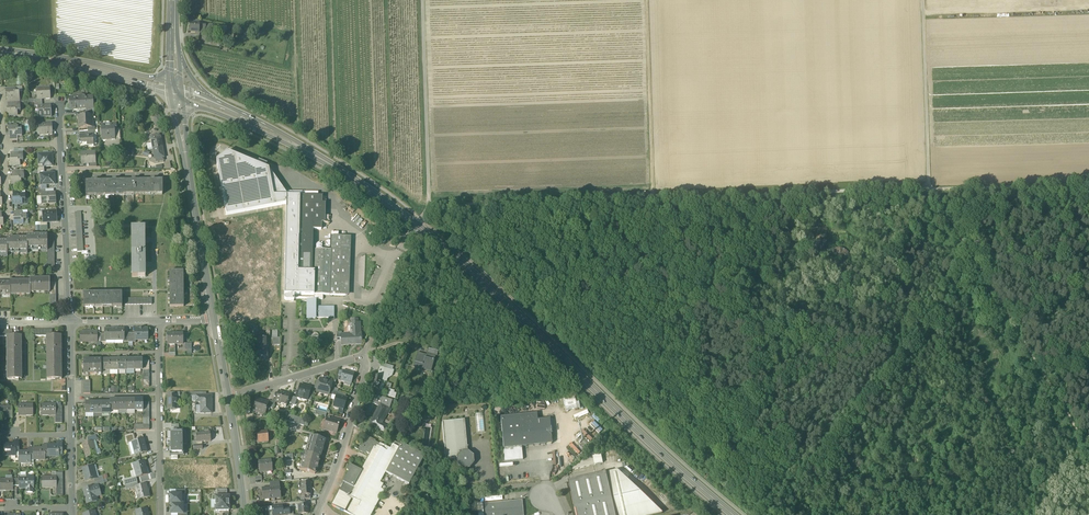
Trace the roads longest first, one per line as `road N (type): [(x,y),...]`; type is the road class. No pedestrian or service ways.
road 1 (track): [(429,205),(930,190),(1088,452)]
road 2 (primary): [(419,227),(731,514)]
road 3 (track): [(1088,184),(930,190),(923,0)]
road 4 (primary): [(220,108),(307,151),(419,227)]
road 5 (residential): [(214,319),(176,90)]
road 6 (unclassified): [(422,0),(429,205),(419,227)]
road 7 (track): [(652,199),(646,0)]
road 8 (residential): [(157,321),(161,514)]
road 9 (secondary): [(0,52),(176,90)]
road 10 (residential): [(70,321),(60,143)]
road 11 (residential): [(319,508),(367,364),(363,356)]
road 12 (residential): [(363,356),(229,398)]

